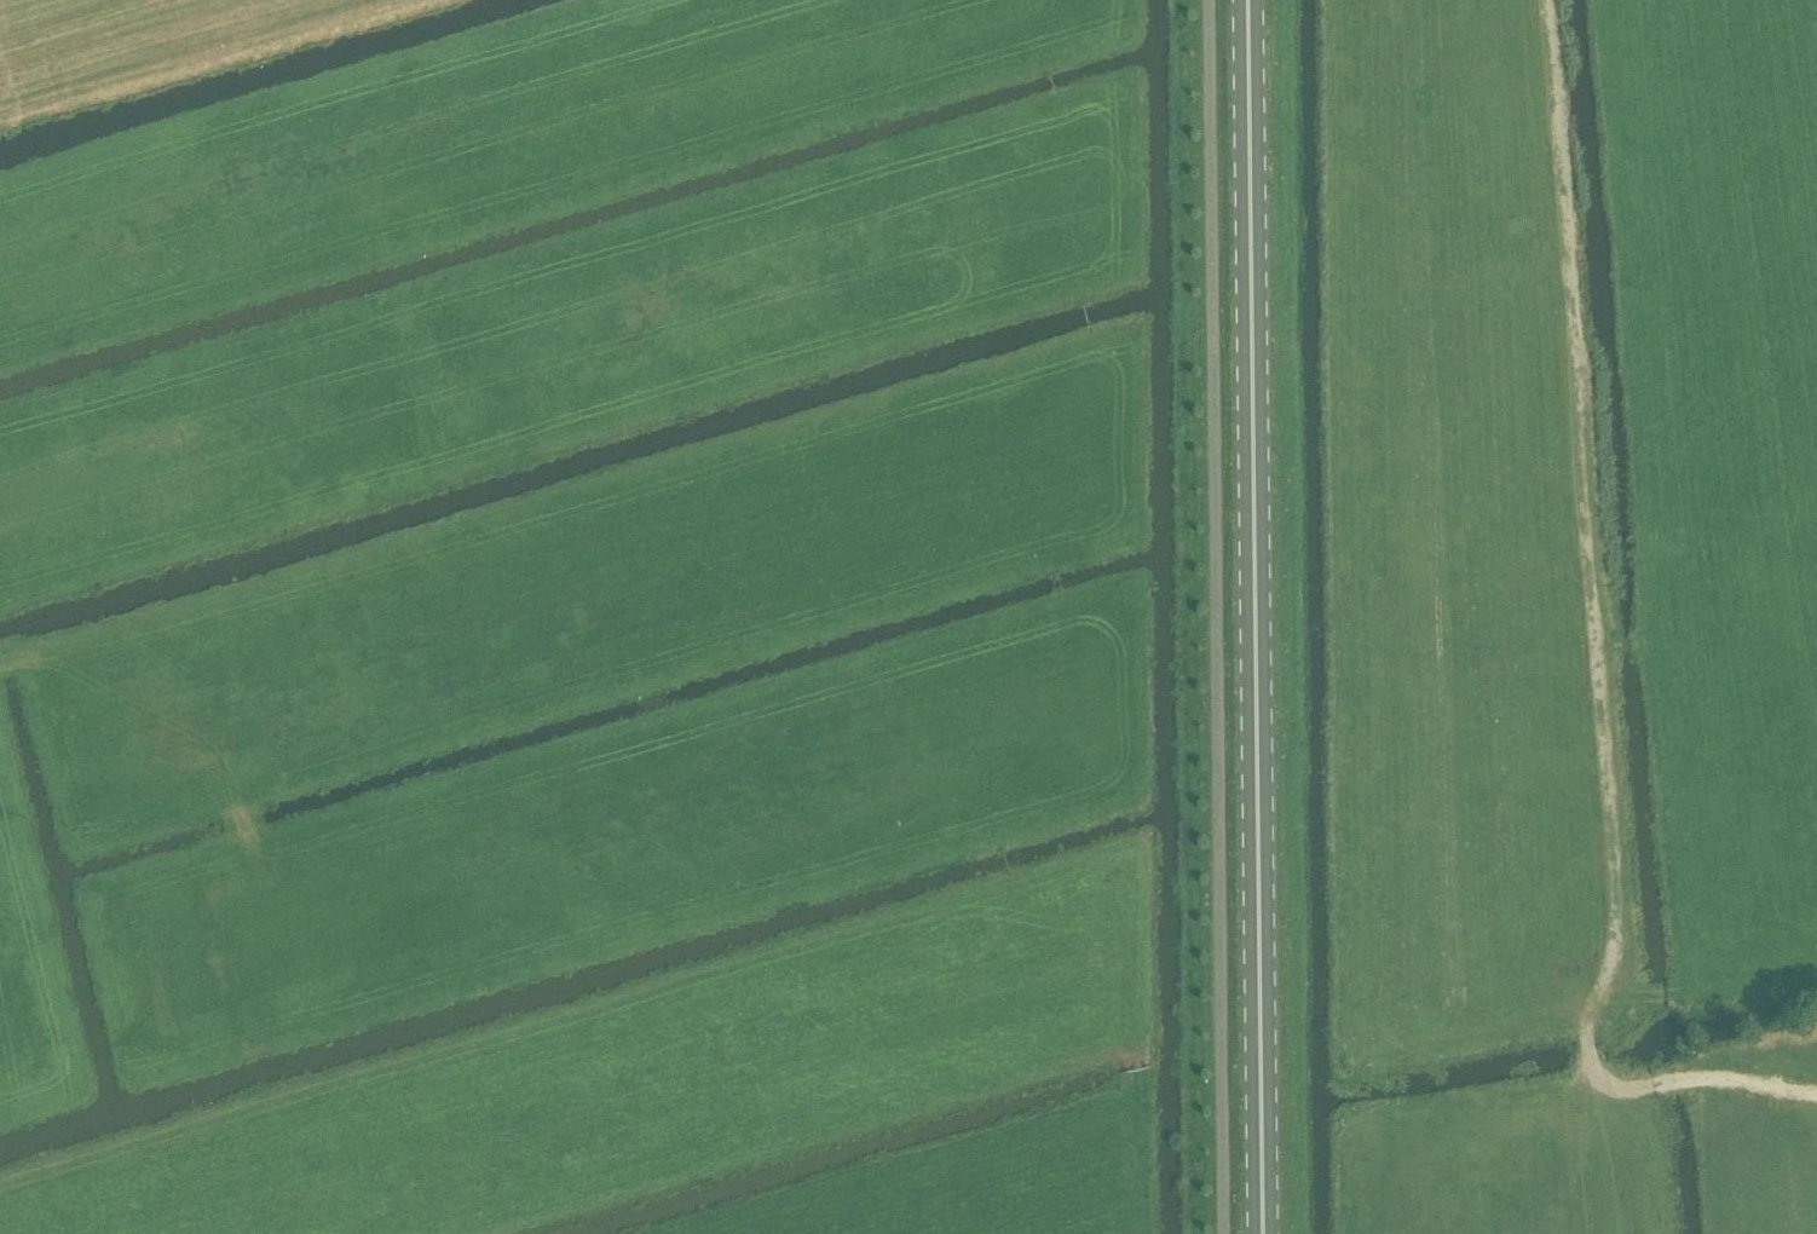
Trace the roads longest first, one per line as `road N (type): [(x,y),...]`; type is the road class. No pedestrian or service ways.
road 1 (primary): [(1263,1233),(1249,0)]

